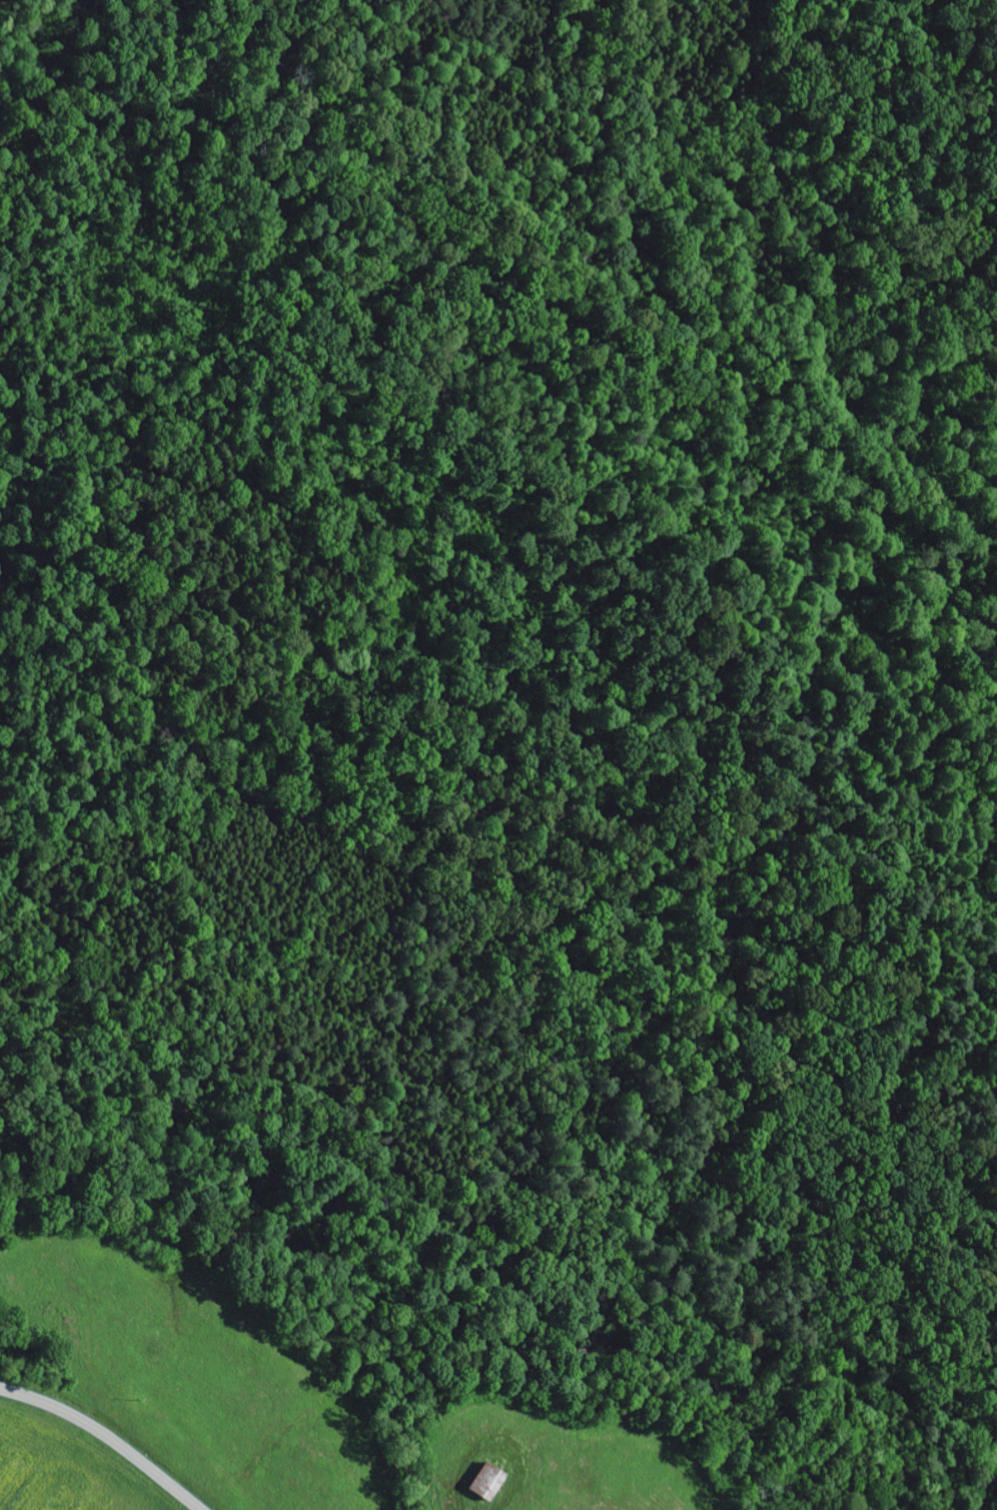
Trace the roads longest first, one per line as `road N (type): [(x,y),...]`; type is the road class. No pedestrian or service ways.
road 1 (secondary): [(0,1390),(81,1421),(201,1509)]
road 2 (residential): [(996,1449),(971,1409),(893,1397)]

